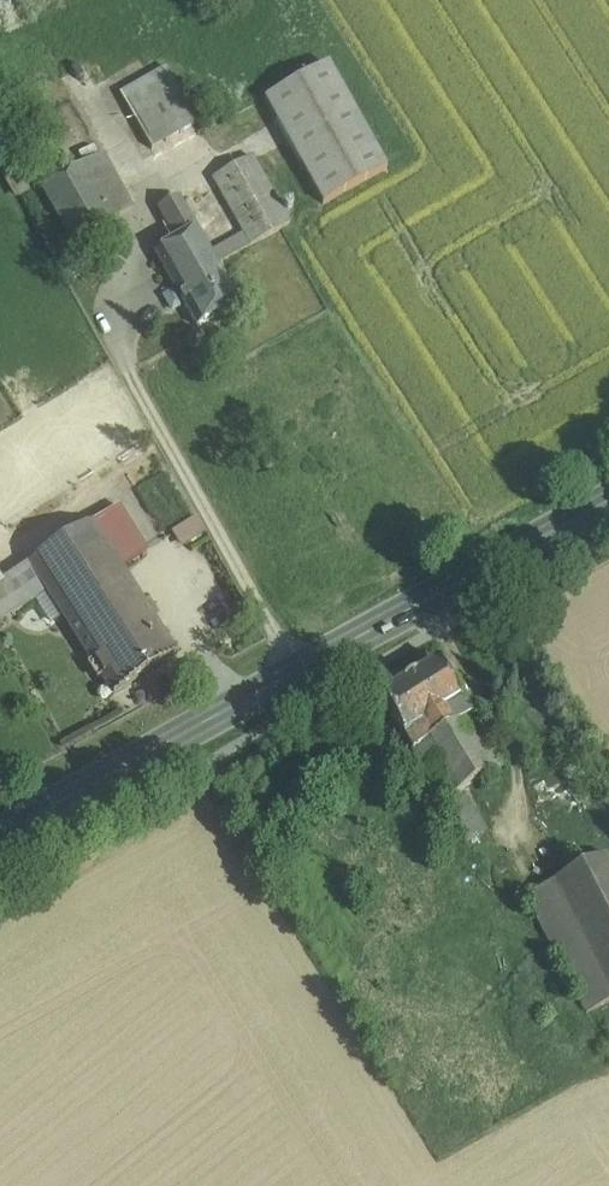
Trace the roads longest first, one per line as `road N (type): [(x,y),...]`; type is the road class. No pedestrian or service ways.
road 1 (primary): [(608,500),(0,834)]

